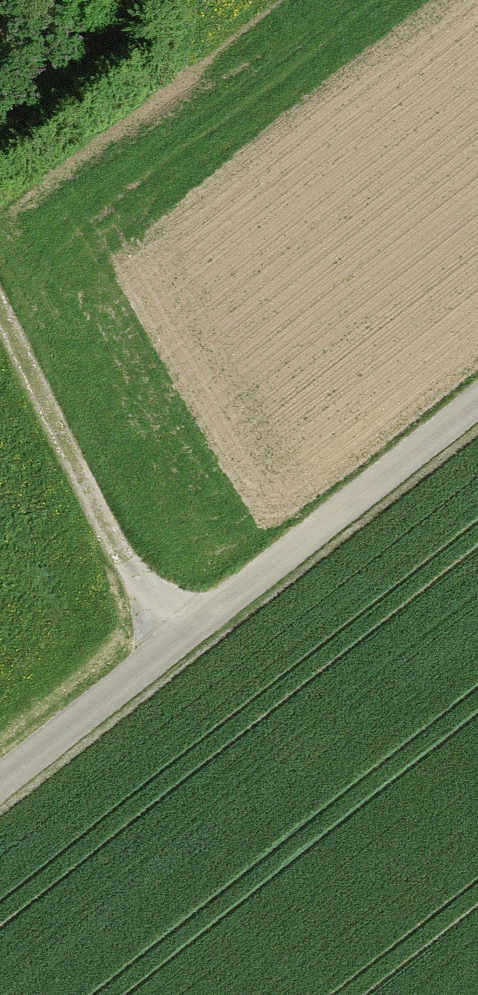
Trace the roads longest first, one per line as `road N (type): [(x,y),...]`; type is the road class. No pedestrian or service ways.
road 1 (residential): [(477,407),(0,786)]
road 2 (track): [(183,639),(131,576),(0,310)]

